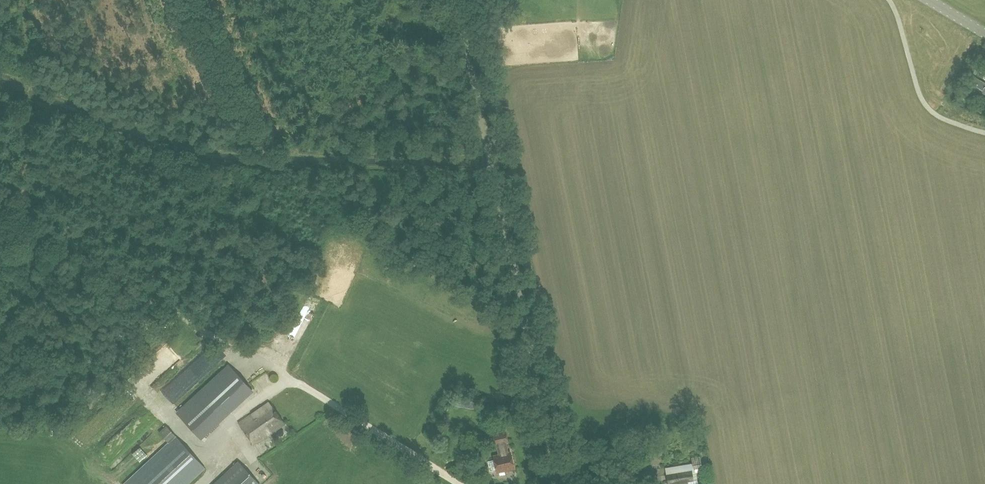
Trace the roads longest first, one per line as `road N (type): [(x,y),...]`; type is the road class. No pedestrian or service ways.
road 1 (unclassified): [(560,483),(458,0)]

